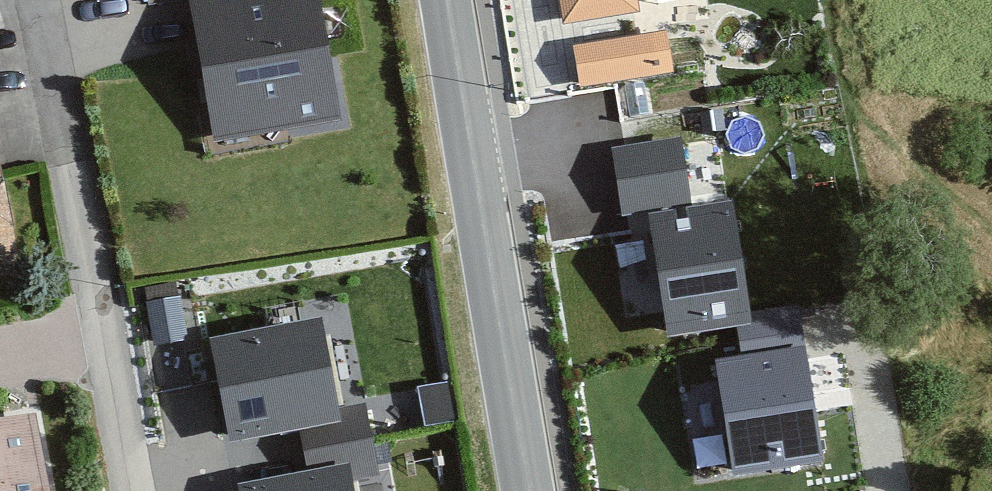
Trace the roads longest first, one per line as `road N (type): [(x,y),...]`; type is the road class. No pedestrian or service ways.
road 1 (tertiary): [(447,0),(531,490)]

